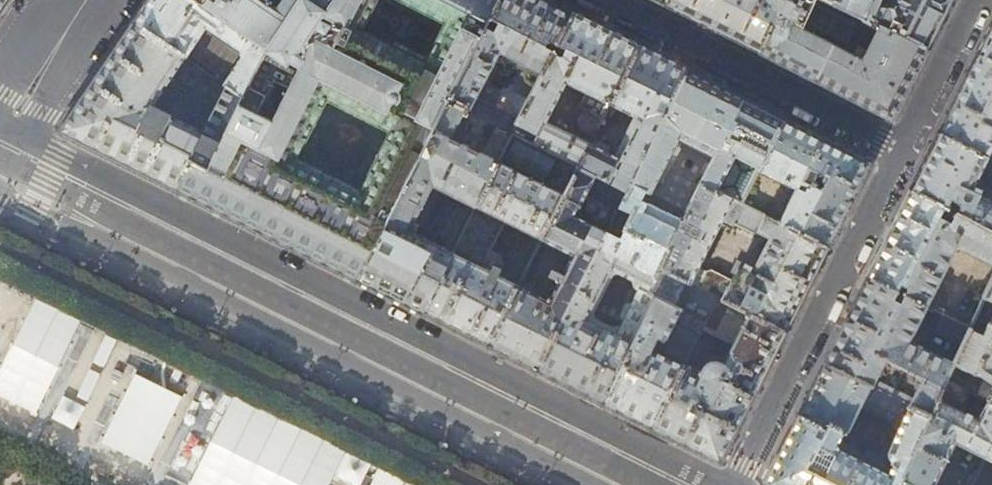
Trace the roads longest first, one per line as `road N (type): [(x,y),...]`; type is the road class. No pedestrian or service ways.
road 1 (residential): [(719,484),(0,126)]
road 2 (residential): [(735,484),(904,152)]
road 3 (residential): [(603,0),(904,152)]
road 4 (residential): [(904,152),(980,0)]
road 5 (tertiary): [(0,113),(77,0)]

